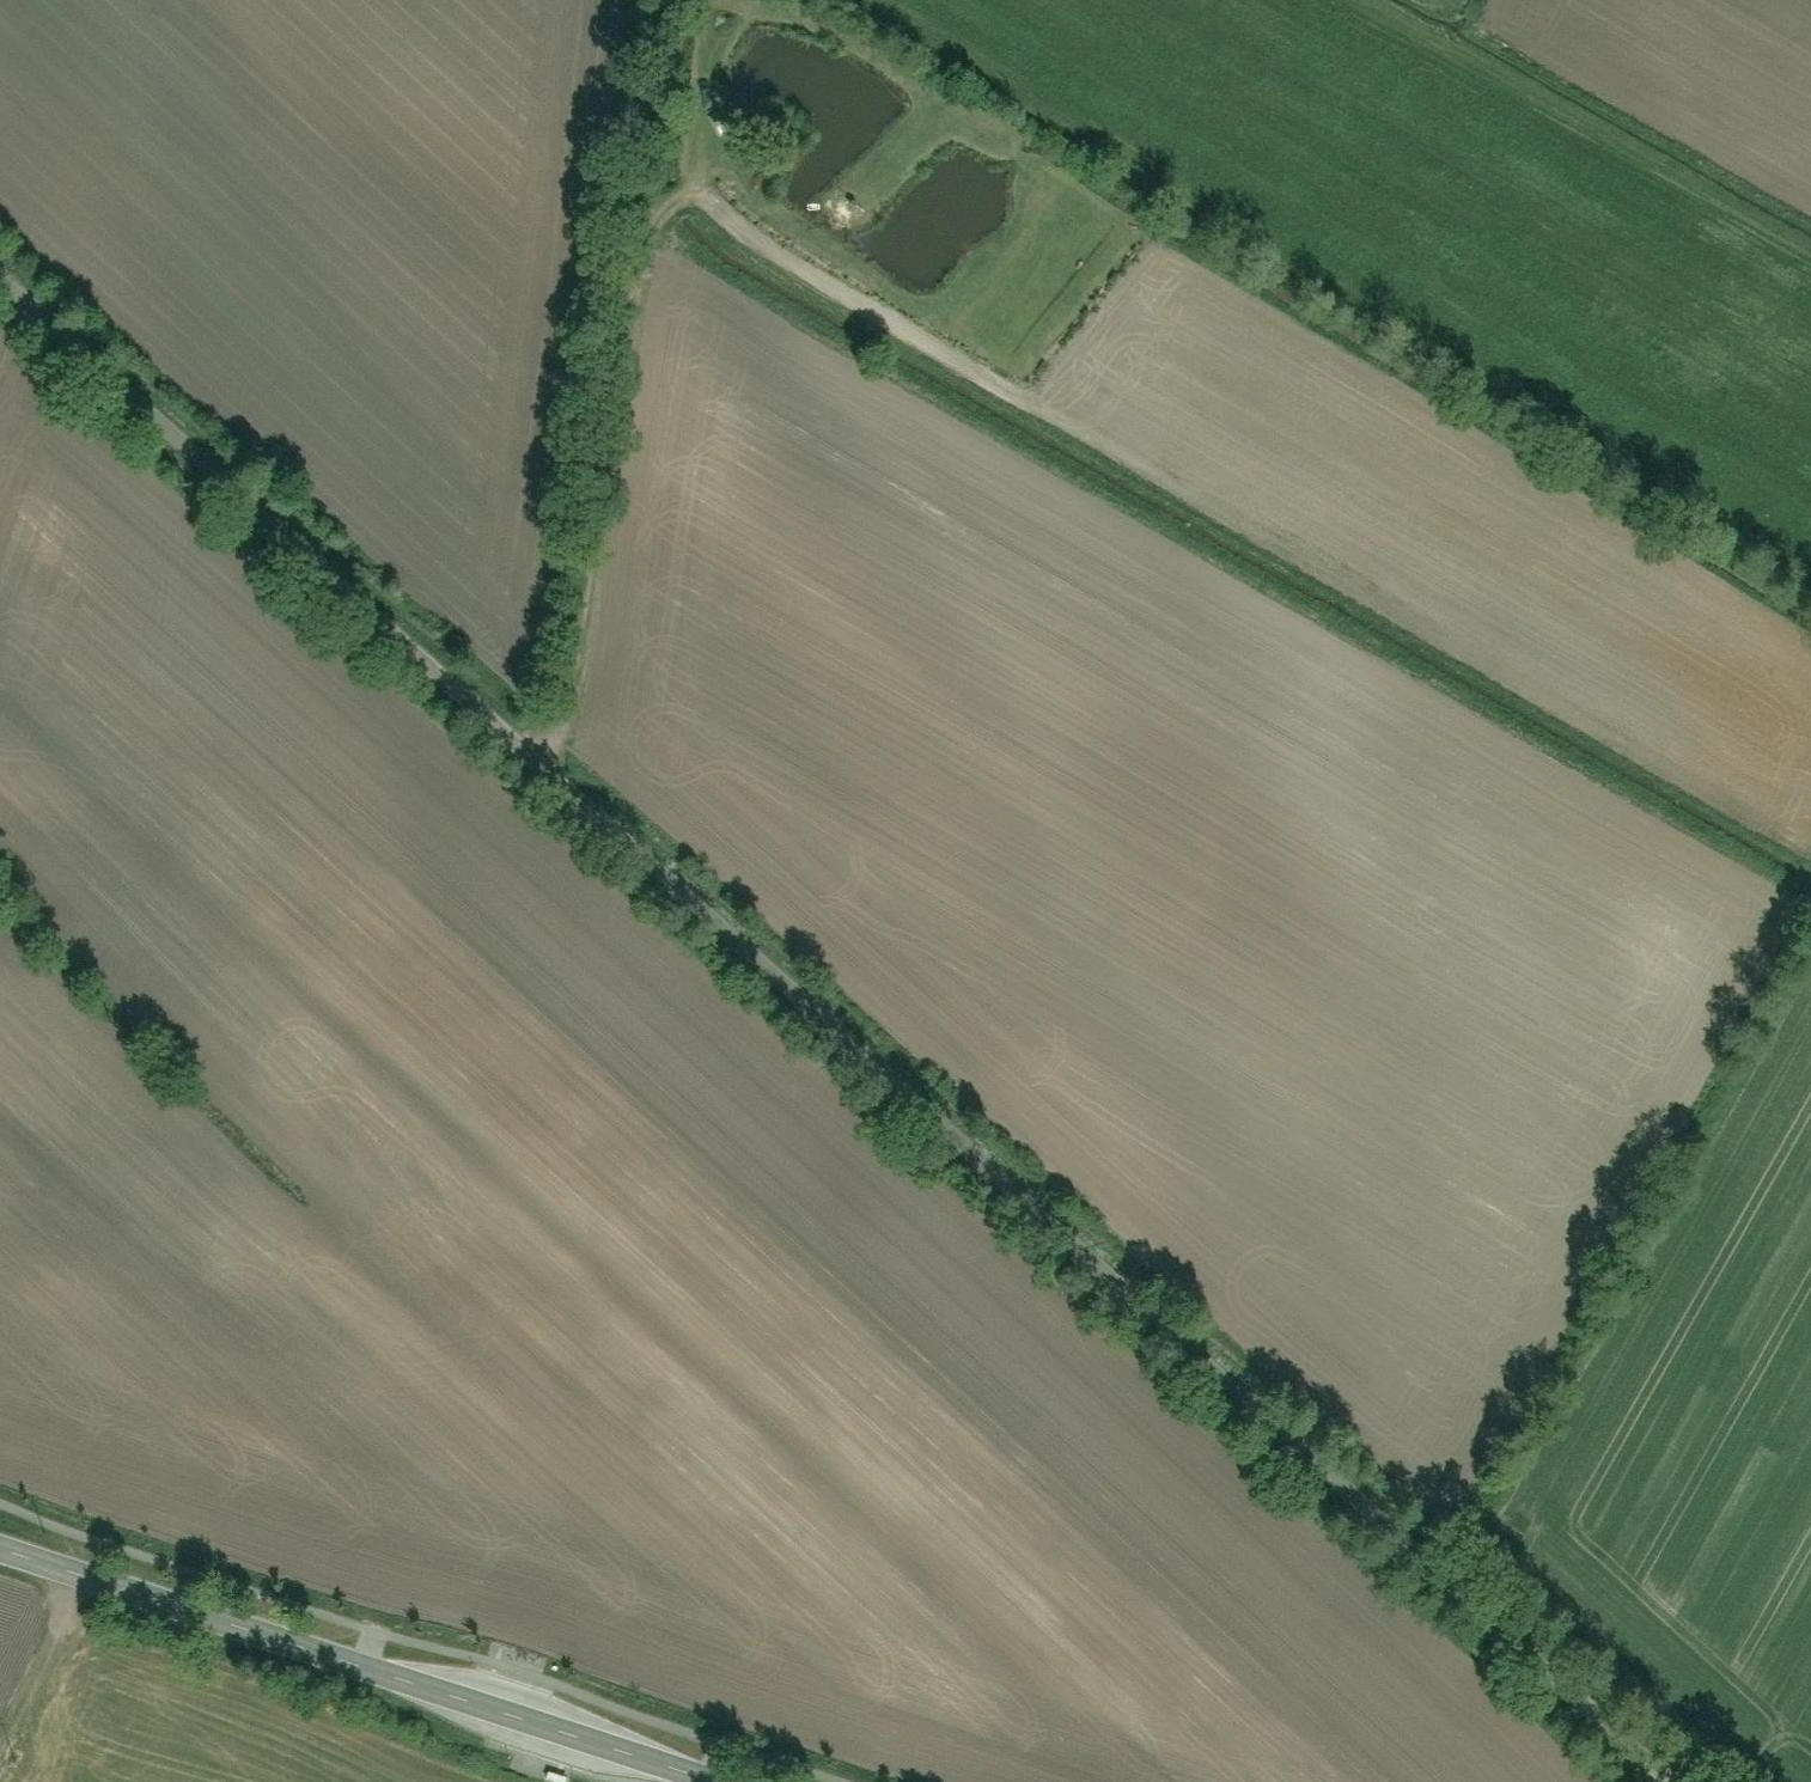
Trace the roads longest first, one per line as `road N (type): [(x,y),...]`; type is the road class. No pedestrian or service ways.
road 1 (residential): [(1680,1781),(0,276)]
road 2 (tertiary): [(745,1781),(0,1544)]

